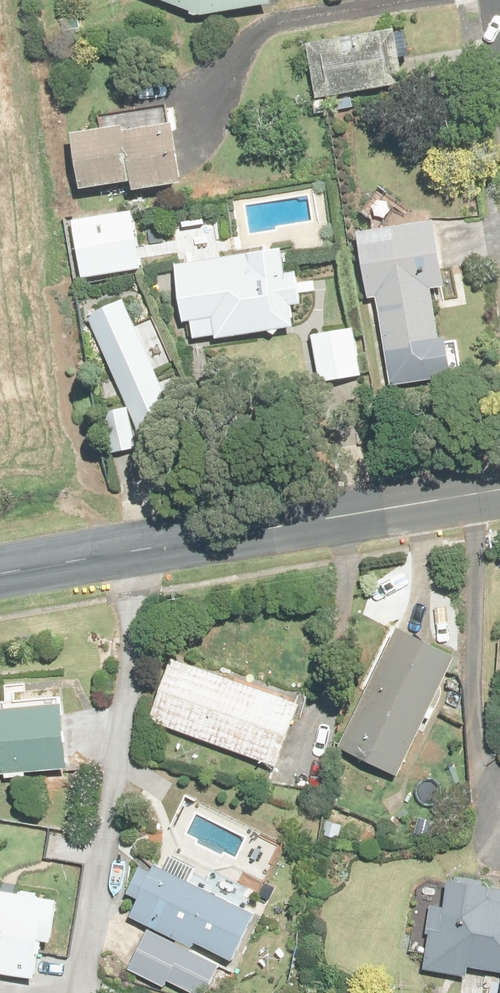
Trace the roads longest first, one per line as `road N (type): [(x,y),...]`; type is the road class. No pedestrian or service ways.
road 1 (tertiary): [(0,583),(499,490)]

